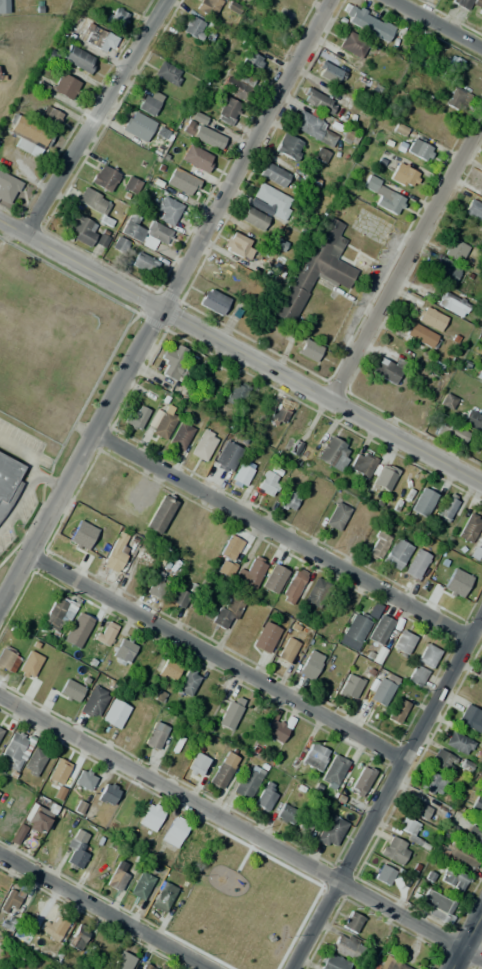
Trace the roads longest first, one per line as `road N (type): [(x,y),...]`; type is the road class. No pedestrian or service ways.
road 1 (residential): [(328,0),(0,609)]
road 2 (residential): [(481,479),(0,219)]
road 3 (residential): [(0,695),(461,948)]
road 4 (residential): [(409,759),(31,556)]
road 5 (residential): [(467,646),(94,435)]
road 6 (residential): [(481,619),(287,968)]
road 7 (residential): [(481,127),(332,401)]
road 8 (residential): [(167,0),(25,237)]
road 9 (residential): [(205,968),(0,854)]

